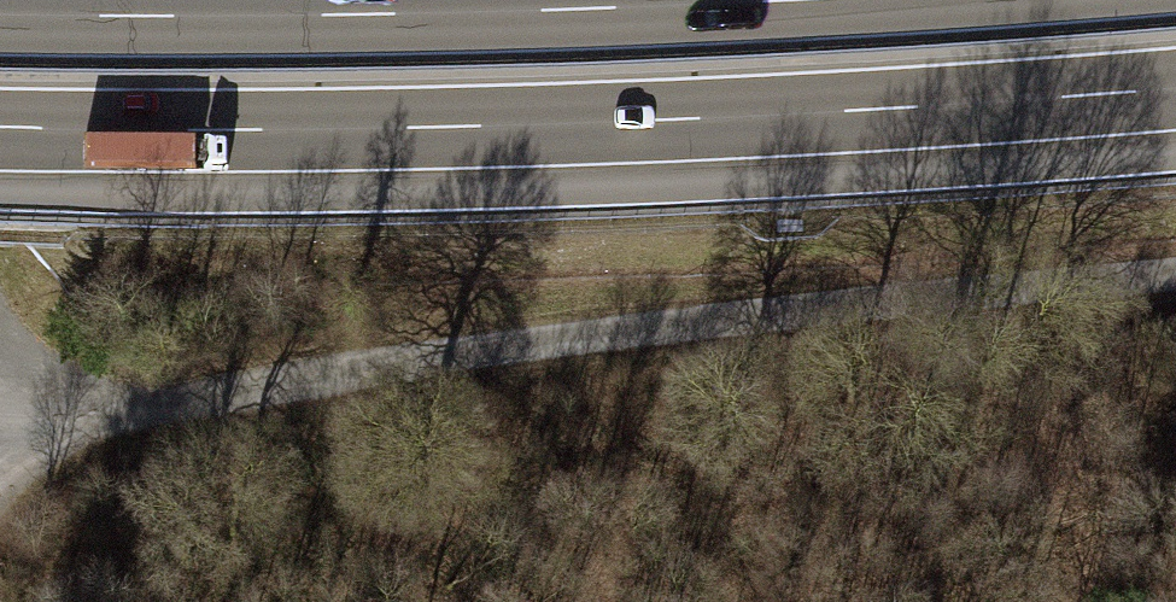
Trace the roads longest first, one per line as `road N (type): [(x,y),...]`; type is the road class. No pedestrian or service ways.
road 1 (track): [(1175,278),(689,322),(141,399),(0,403)]
road 2 (motorway): [(0,129),(435,128),(1175,88)]
road 3 (motorway): [(794,0),(371,15),(0,15)]

